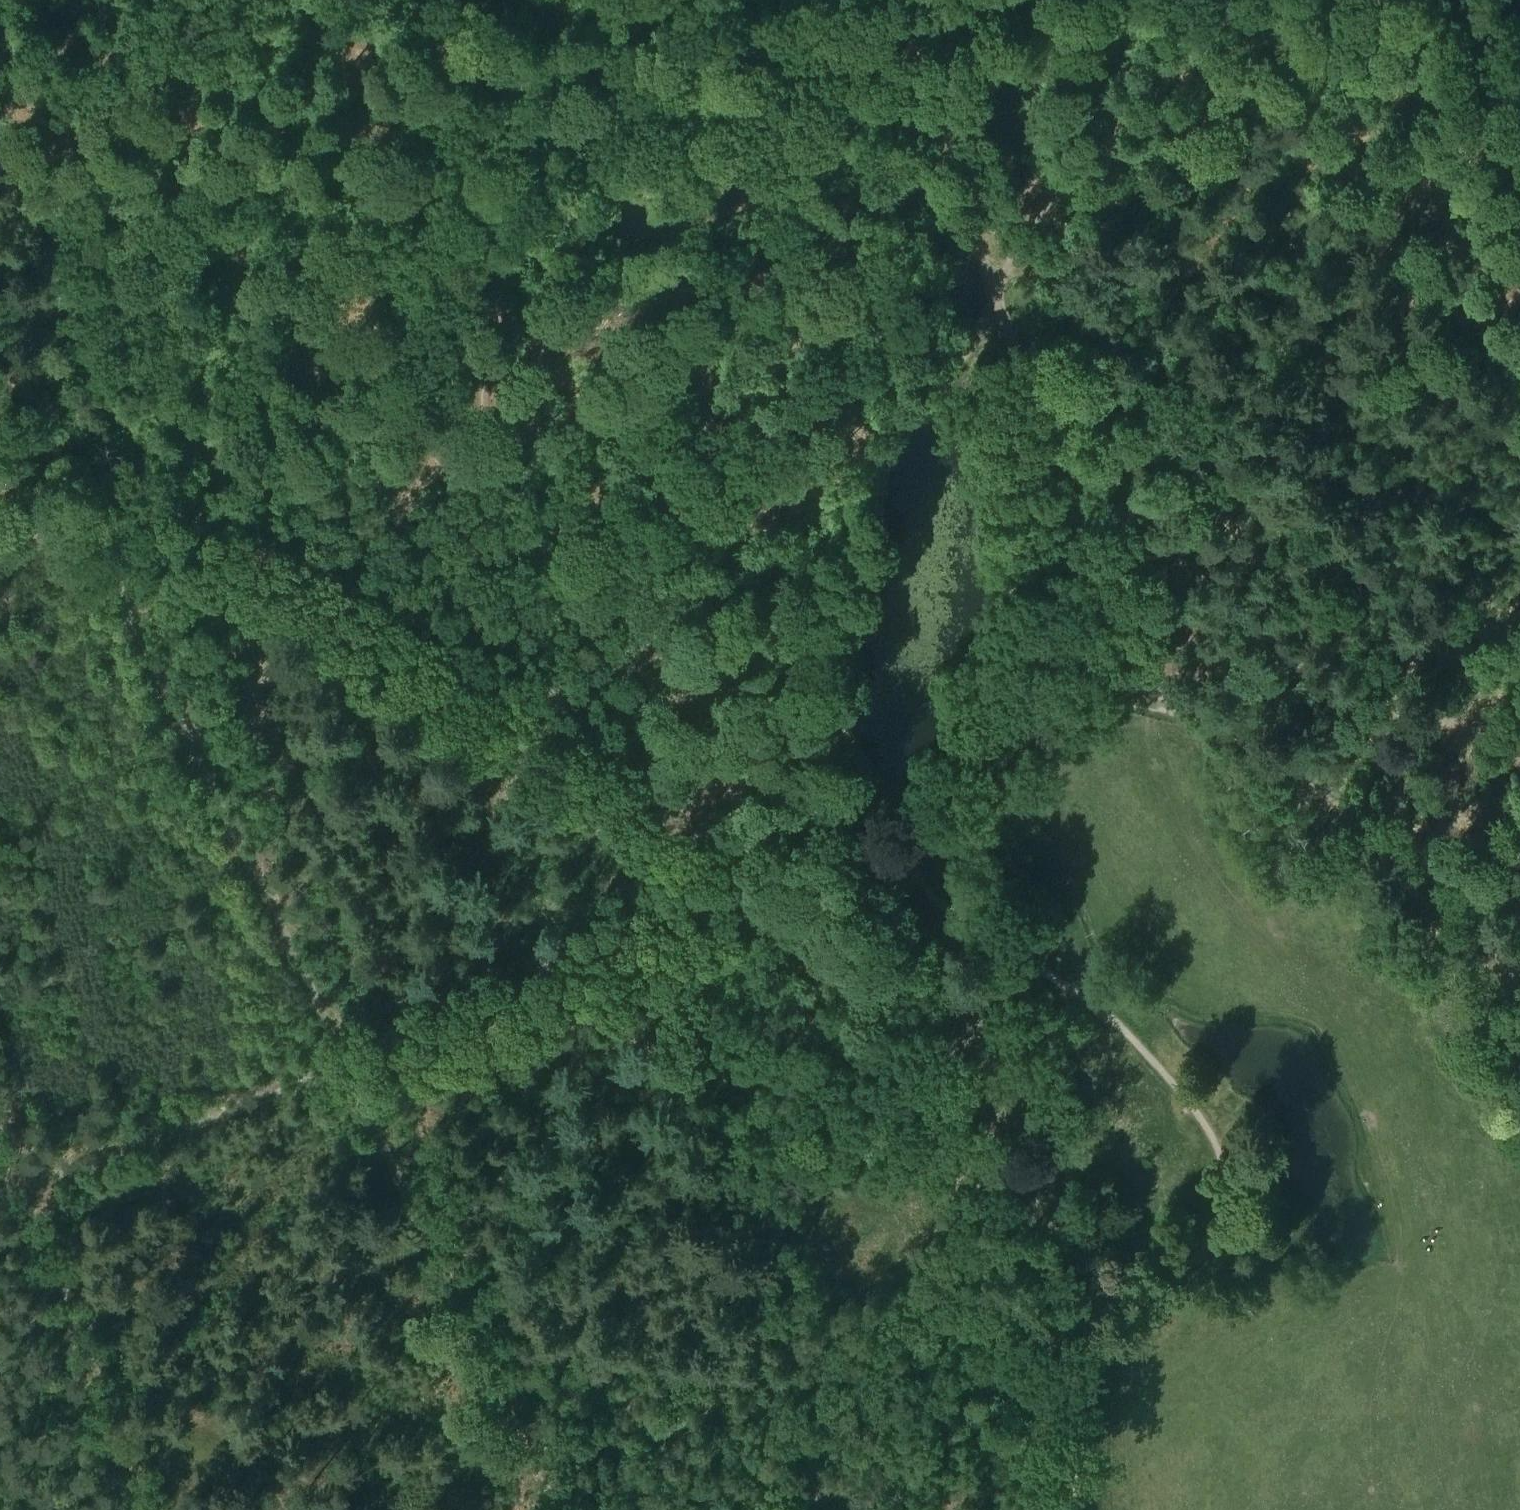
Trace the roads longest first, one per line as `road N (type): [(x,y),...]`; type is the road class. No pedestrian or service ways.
road 1 (track): [(557,1509),(347,1086),(0,335)]
road 2 (track): [(965,1131),(880,1015),(702,870),(503,730),(292,597),(109,512)]
road 3 (track): [(0,549),(190,485),(323,456),(441,444),(515,455),(640,534),(675,565),(768,683),(825,772),(856,793)]
road 4 (track): [(888,851),(829,893),(766,919),(503,1007),(0,1194)]
road 5 (track): [(888,851),(928,900),(1124,1027),(1178,1081),(1220,1147),(1222,1201),(1205,1245),(1179,1269),(1123,1297),(1083,1347),(1077,1509)]
road 6 (track): [(998,301),(894,441),(853,580),(847,737),(856,793),(888,851)]
road 7 (track): [(1012,271),(1159,265),(1254,287),(1362,327),(1519,446)]
road 8 (track): [(928,900),(961,1064),(965,1131),(1083,1347)]
road 9 (track): [(1519,985),(1436,887),(1343,810),(1147,694)]
road 10 (track): [(1147,694),(998,301)]
road 11 (track): [(0,1118),(148,1509)]
road 12 (track): [(1519,743),(1305,693),(1196,687),(1147,694)]
road 13 (track): [(1147,694),(1090,709),(1018,741),(888,851)]
road 14 (track): [(995,286),(887,0)]
road 15 (track): [(1519,224),(1345,0)]
road 16 (track): [(1012,271),(1075,161),(1154,89)]
road 17 (track): [(1154,89),(1349,6)]

